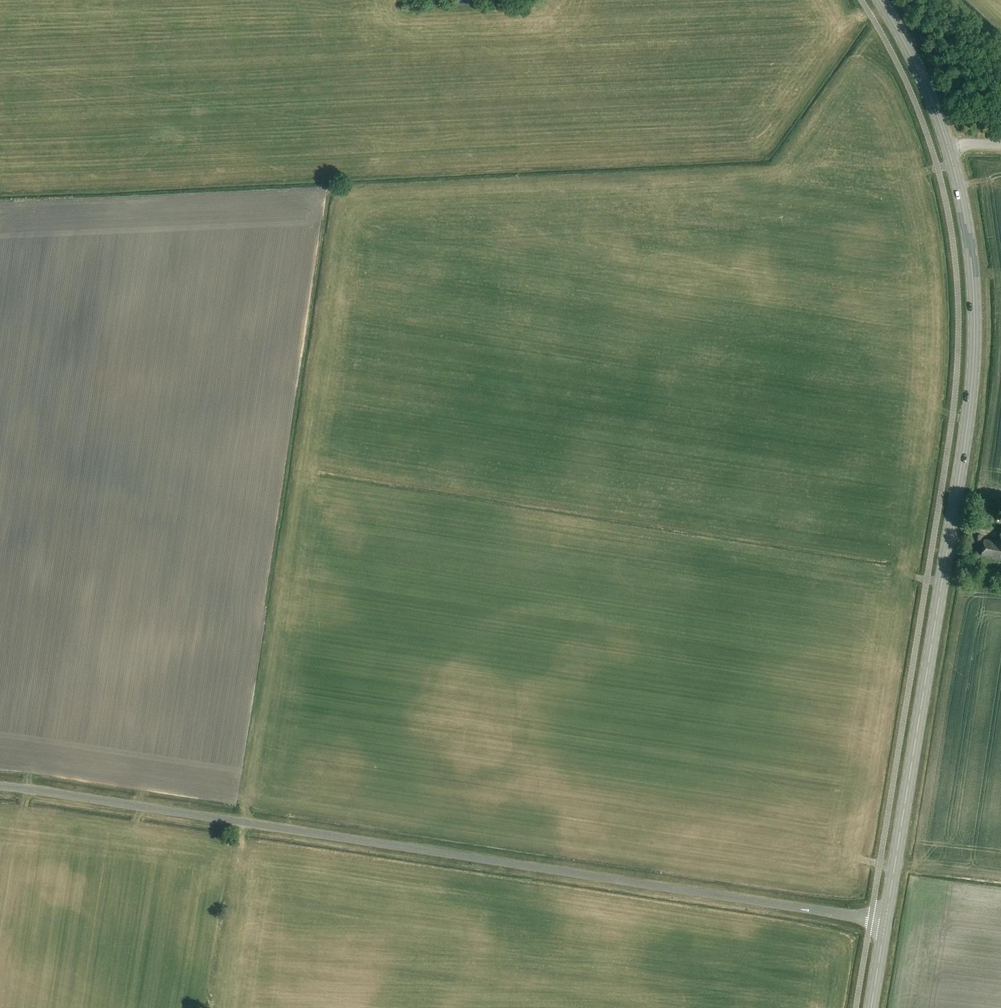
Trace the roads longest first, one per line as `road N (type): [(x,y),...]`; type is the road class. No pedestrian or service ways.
road 1 (secondary): [(887,922),(968,403),(971,288),(956,174),(908,50),(879,0)]
road 2 (unclassified): [(0,785),(887,922)]

